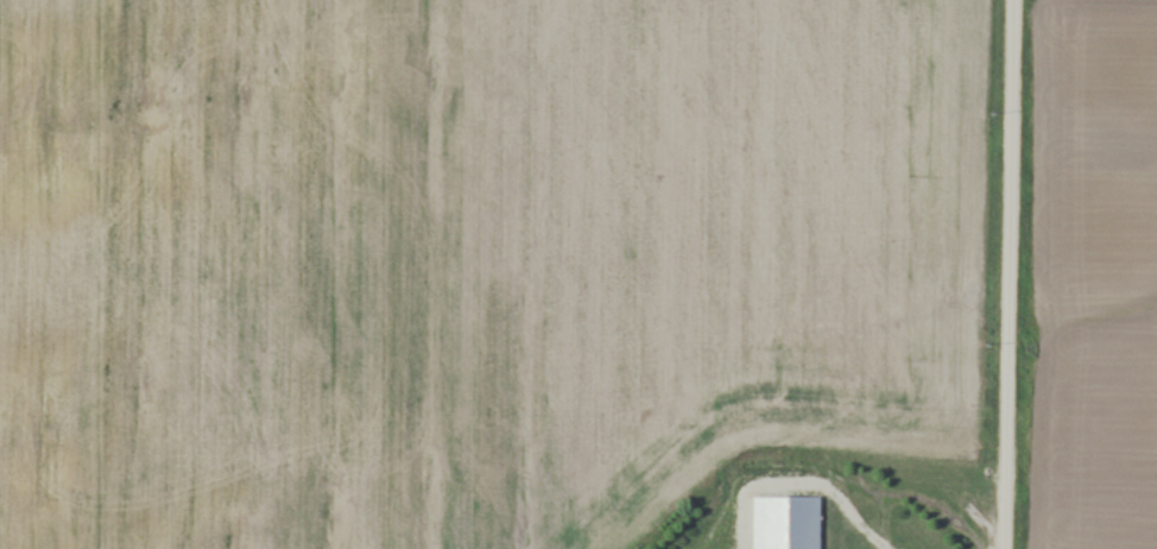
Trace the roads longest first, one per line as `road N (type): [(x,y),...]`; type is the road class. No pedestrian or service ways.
road 1 (residential): [(1001,548),(1010,0)]

